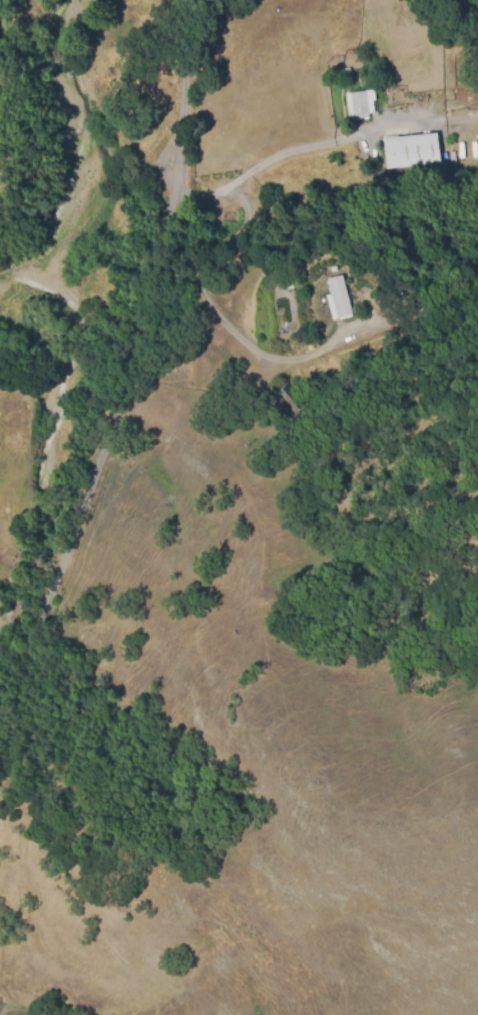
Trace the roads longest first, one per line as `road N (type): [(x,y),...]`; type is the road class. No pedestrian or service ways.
road 1 (residential): [(0,676),(56,575),(145,331),(176,198),(207,0)]
road 2 (residential): [(176,198),(195,201),(226,318),(259,350)]

